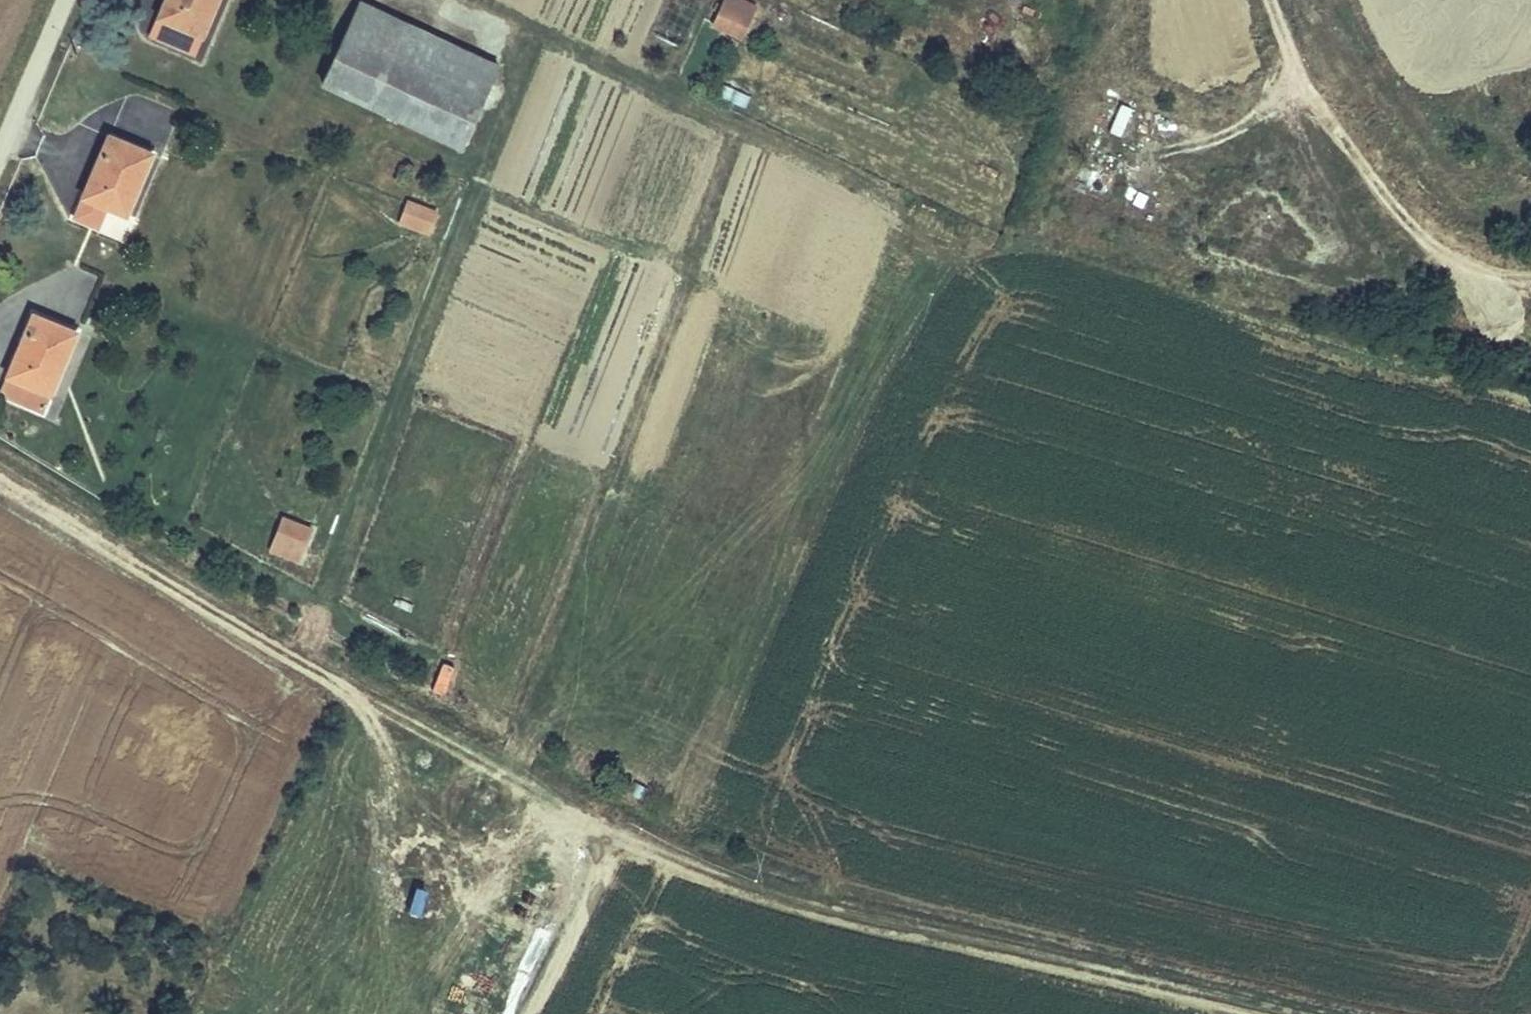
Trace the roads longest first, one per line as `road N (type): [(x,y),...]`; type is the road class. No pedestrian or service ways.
road 1 (unclassified): [(68,0),(0,156)]

